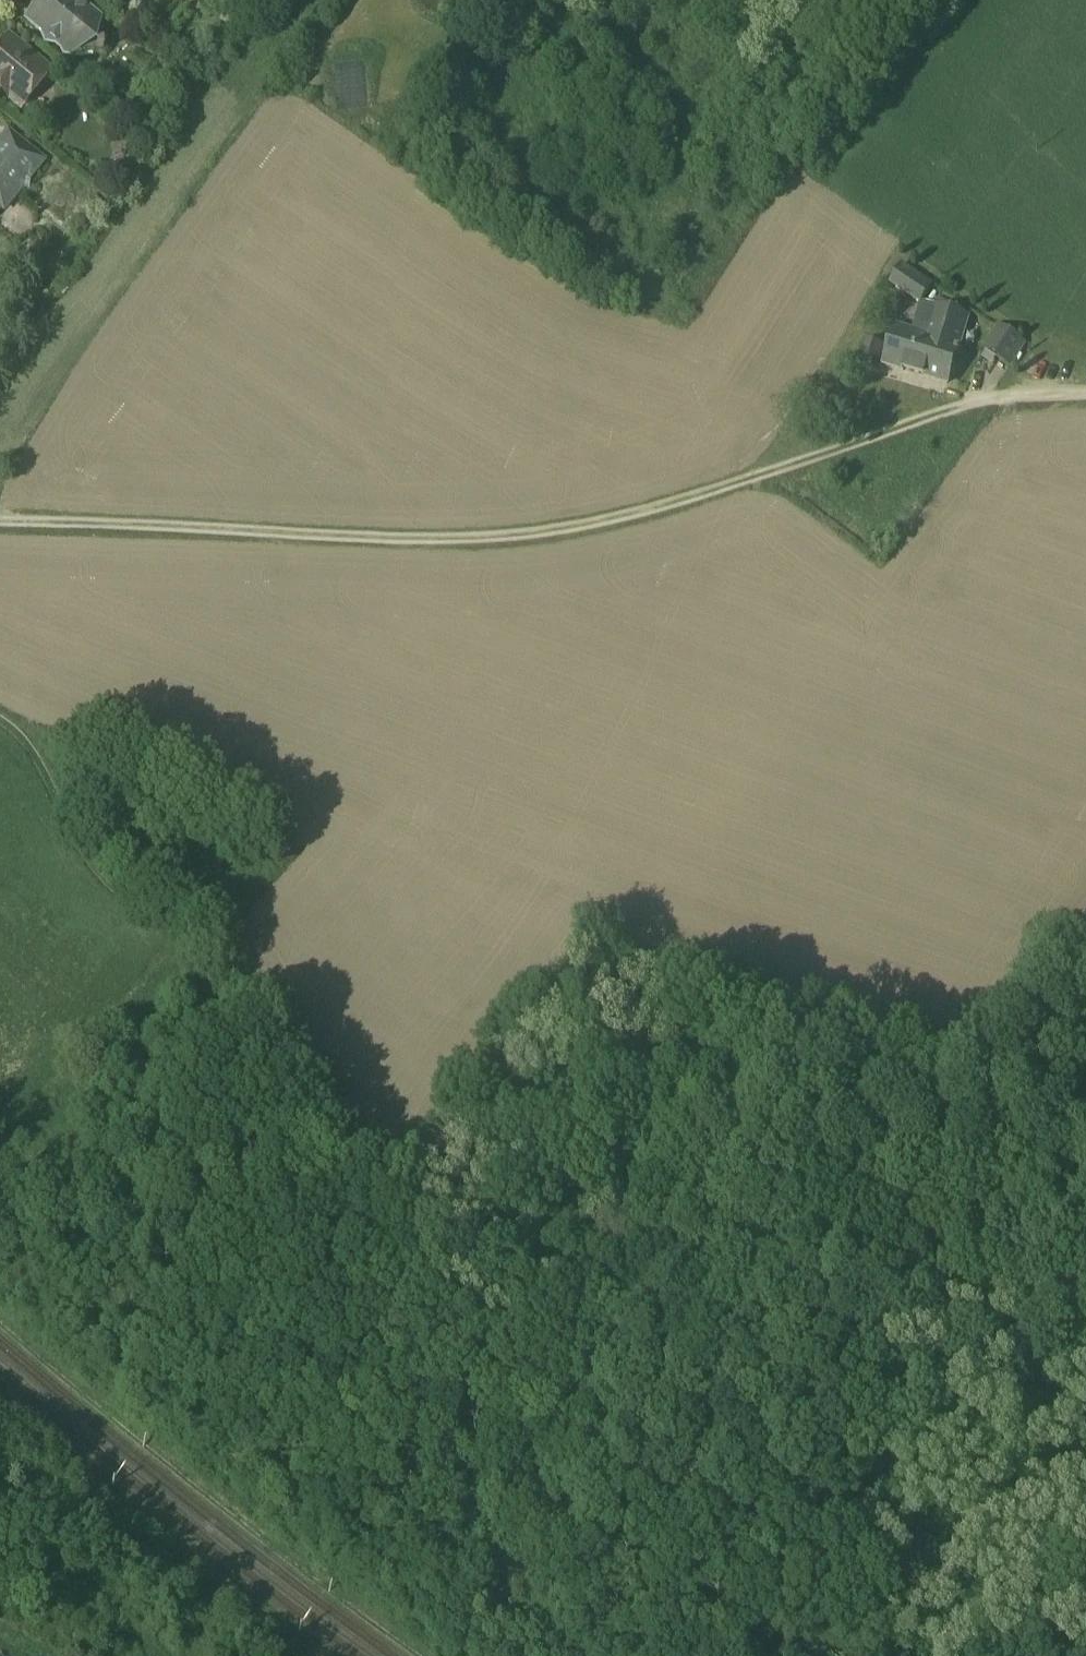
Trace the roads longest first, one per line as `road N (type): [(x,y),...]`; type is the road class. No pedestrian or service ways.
road 1 (track): [(0,552),(454,583),(528,581),(719,540),(942,471),(1085,450)]

